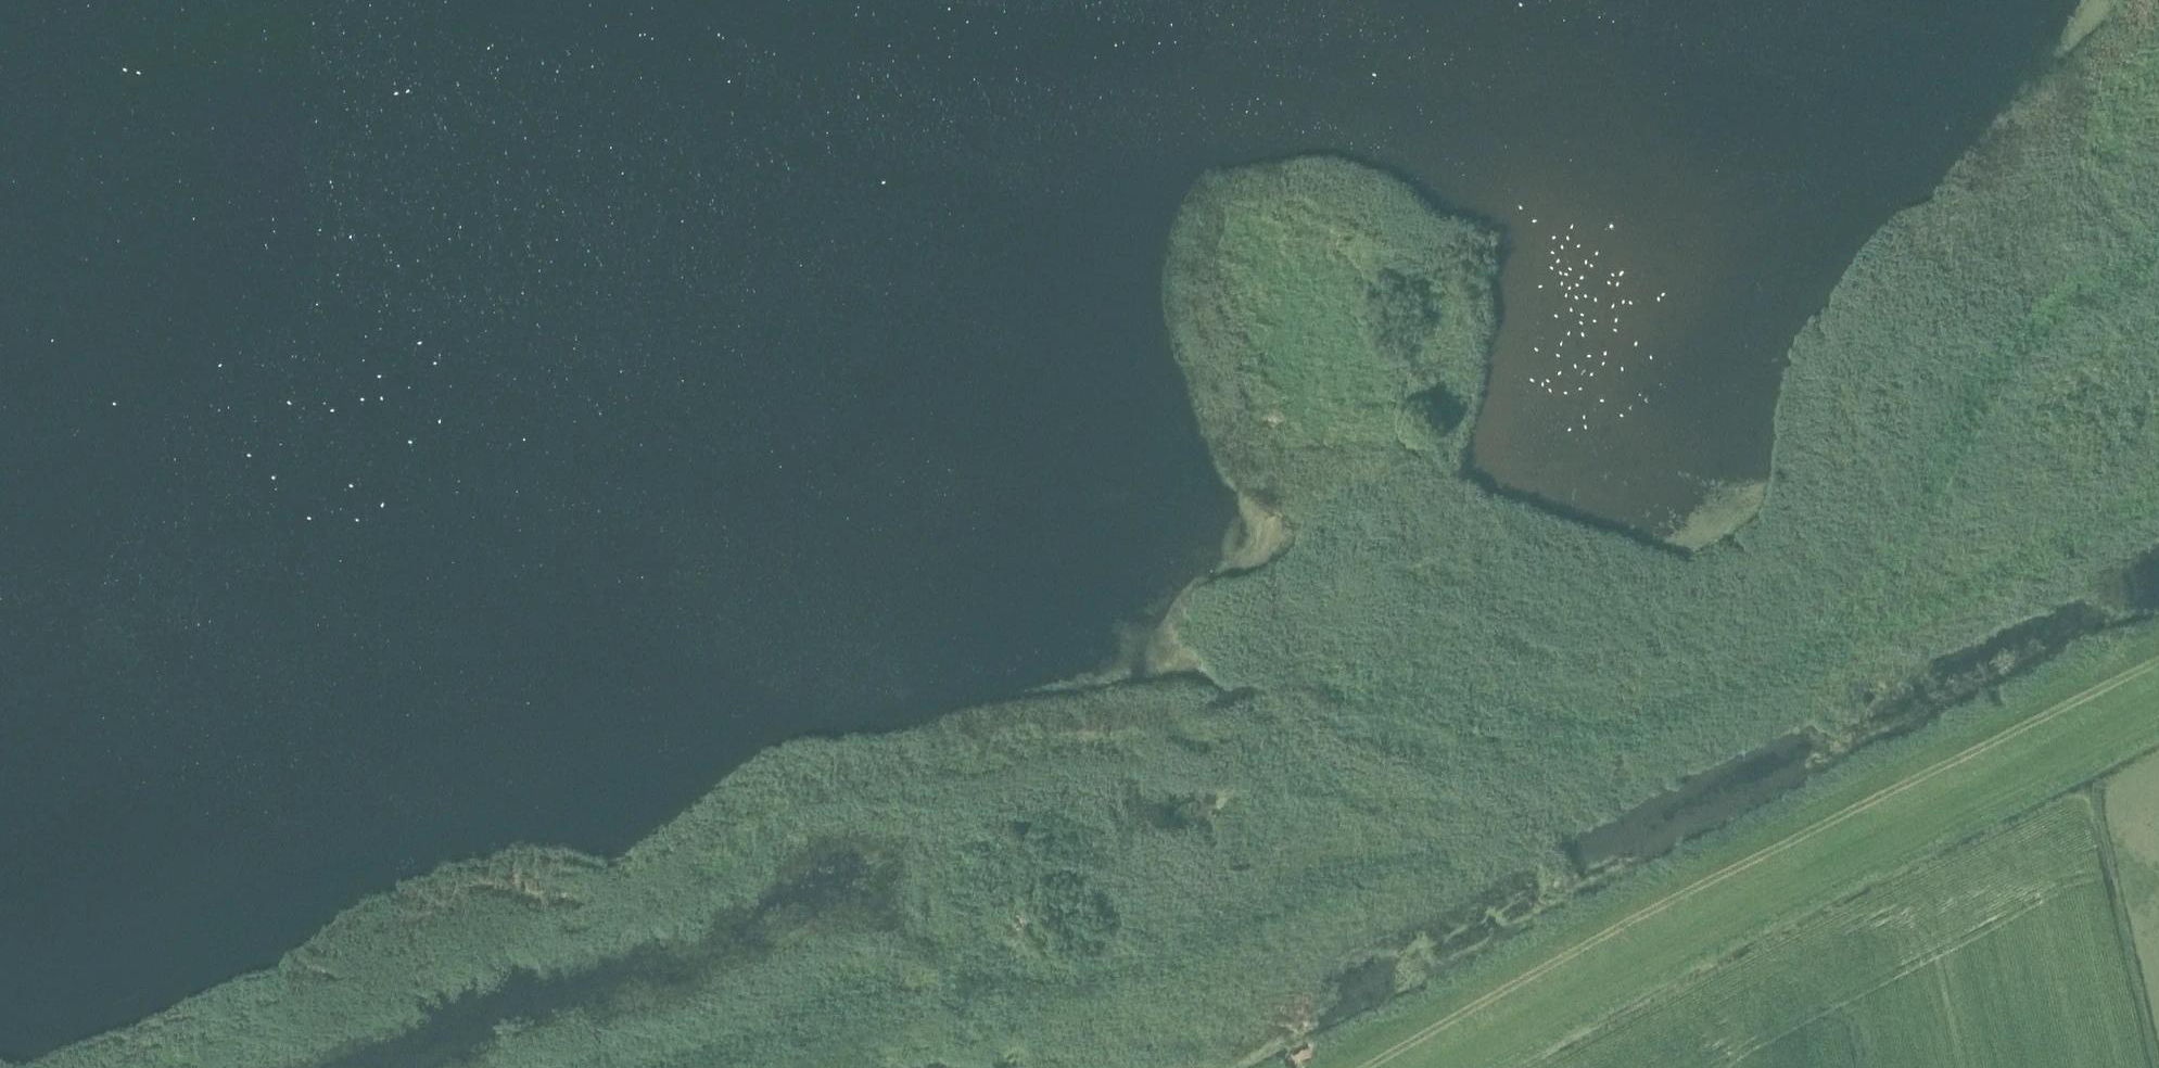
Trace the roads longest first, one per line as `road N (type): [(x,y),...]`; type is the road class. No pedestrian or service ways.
road 1 (track): [(1445,861),(1314,884),(1149,968),(1073,988),(946,974),(871,984),(740,1047),(673,1067)]

